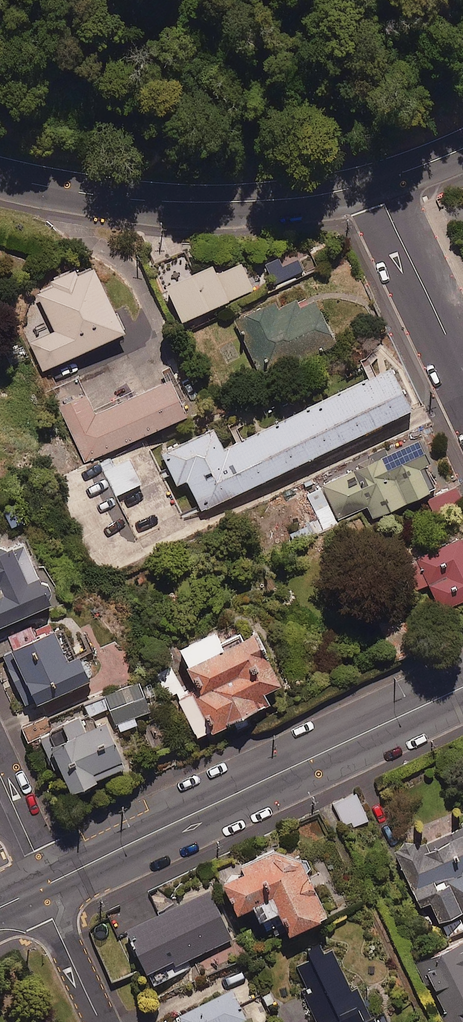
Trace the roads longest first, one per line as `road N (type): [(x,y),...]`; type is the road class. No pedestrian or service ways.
road 1 (tertiary): [(462,689),(40,889)]
road 2 (tertiary): [(0,167),(193,205),(374,185)]
road 3 (residential): [(374,185),(462,371)]
road 4 (residential): [(103,1021),(40,889)]

